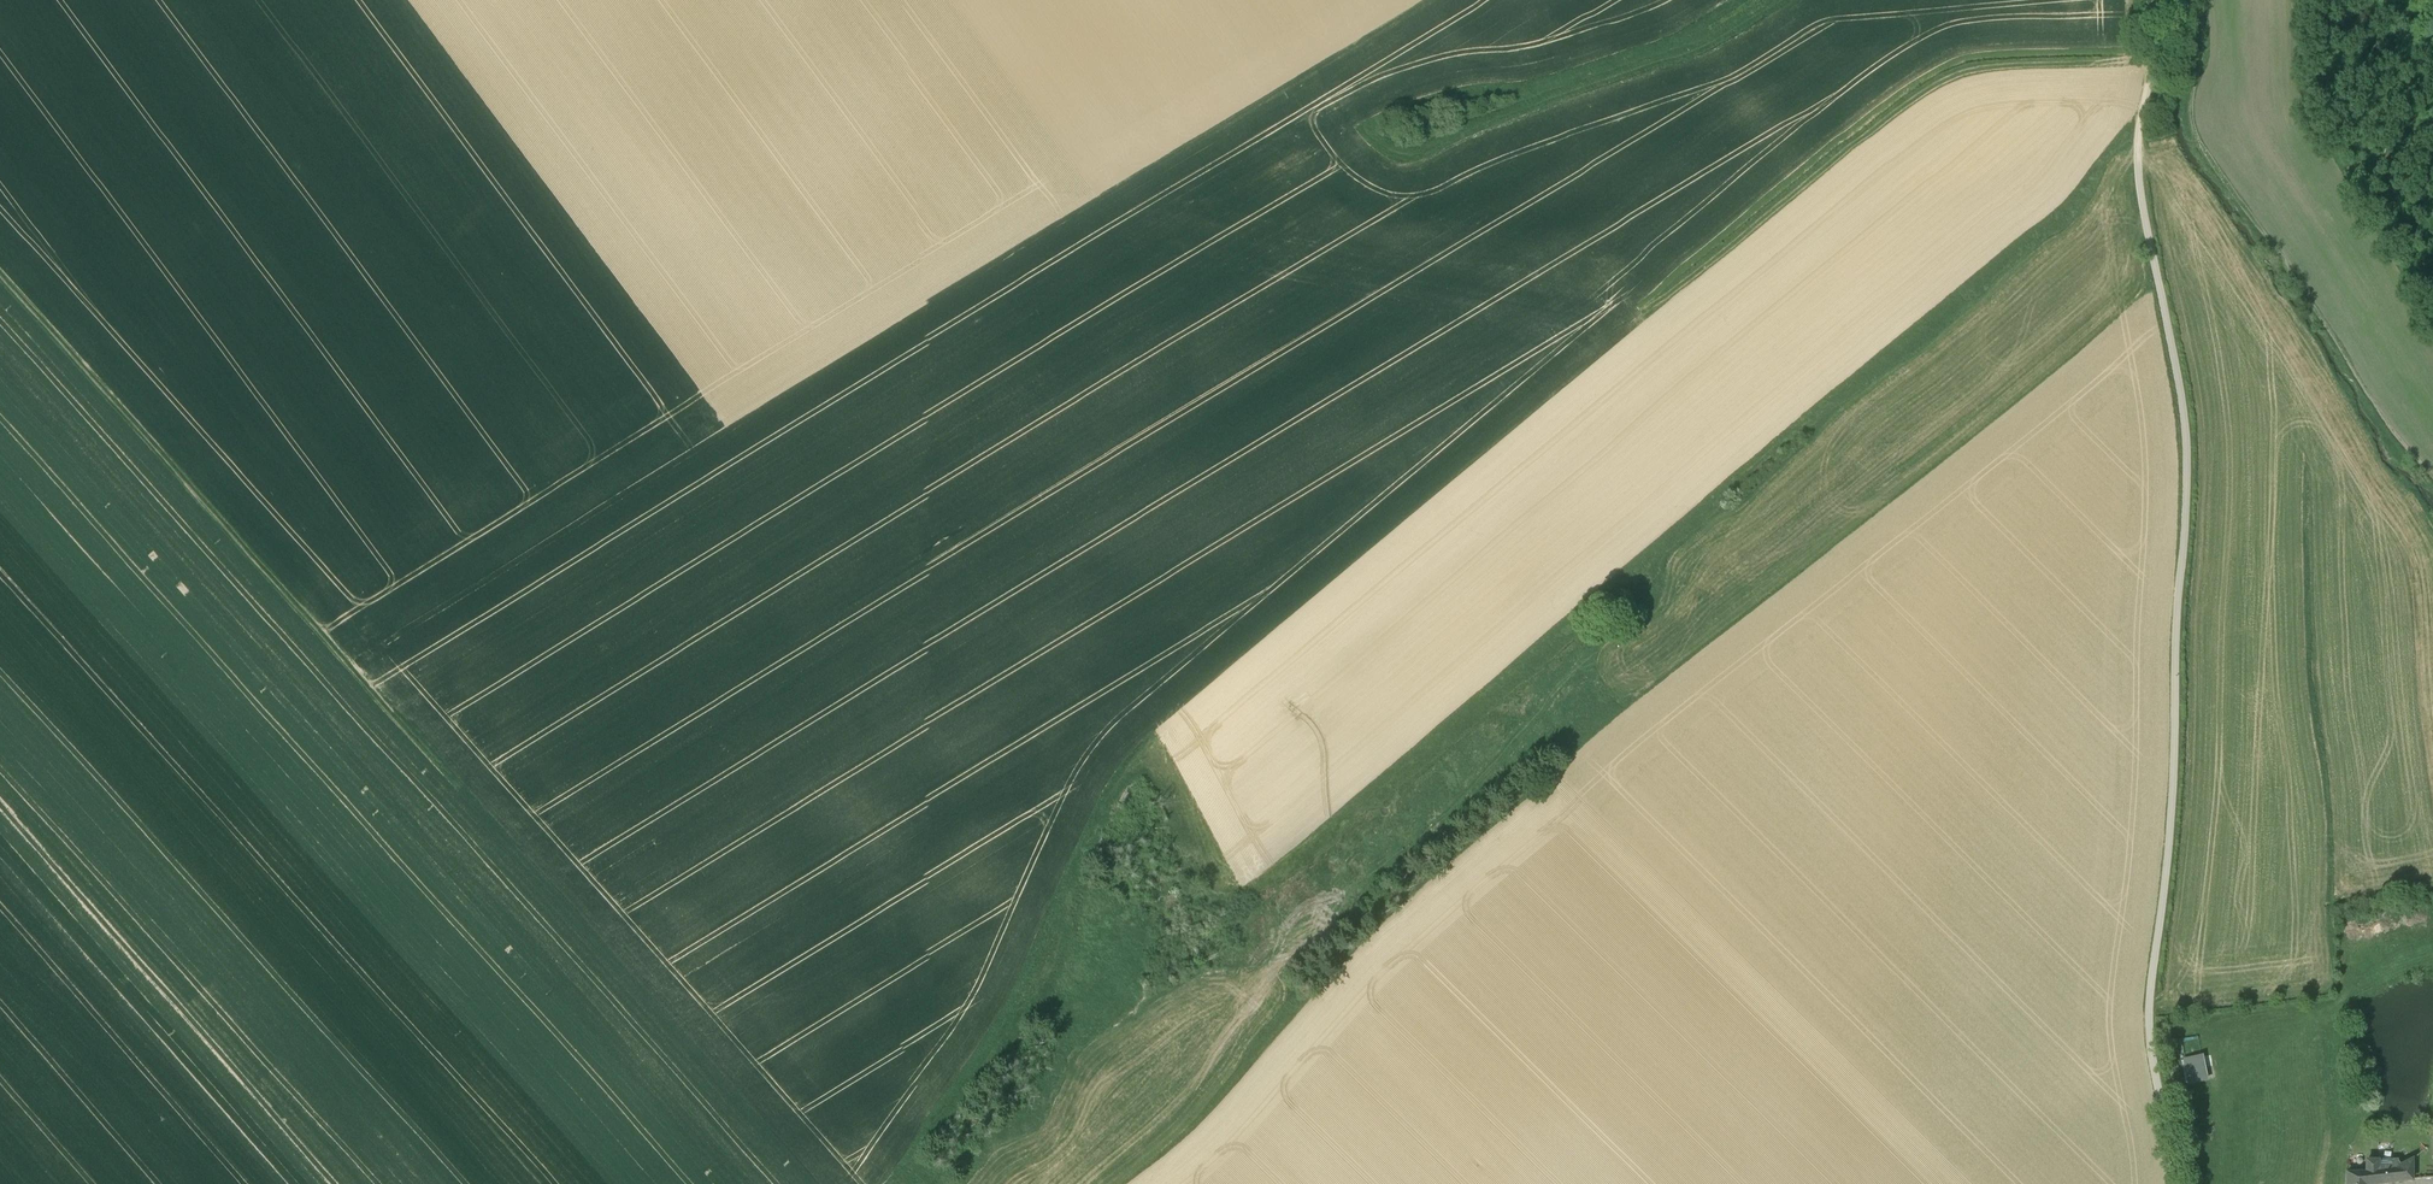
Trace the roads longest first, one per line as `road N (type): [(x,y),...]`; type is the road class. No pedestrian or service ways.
road 1 (track): [(2154,0),(2139,176),(2185,440),(2172,805),(2147,1029),(2173,1183)]

